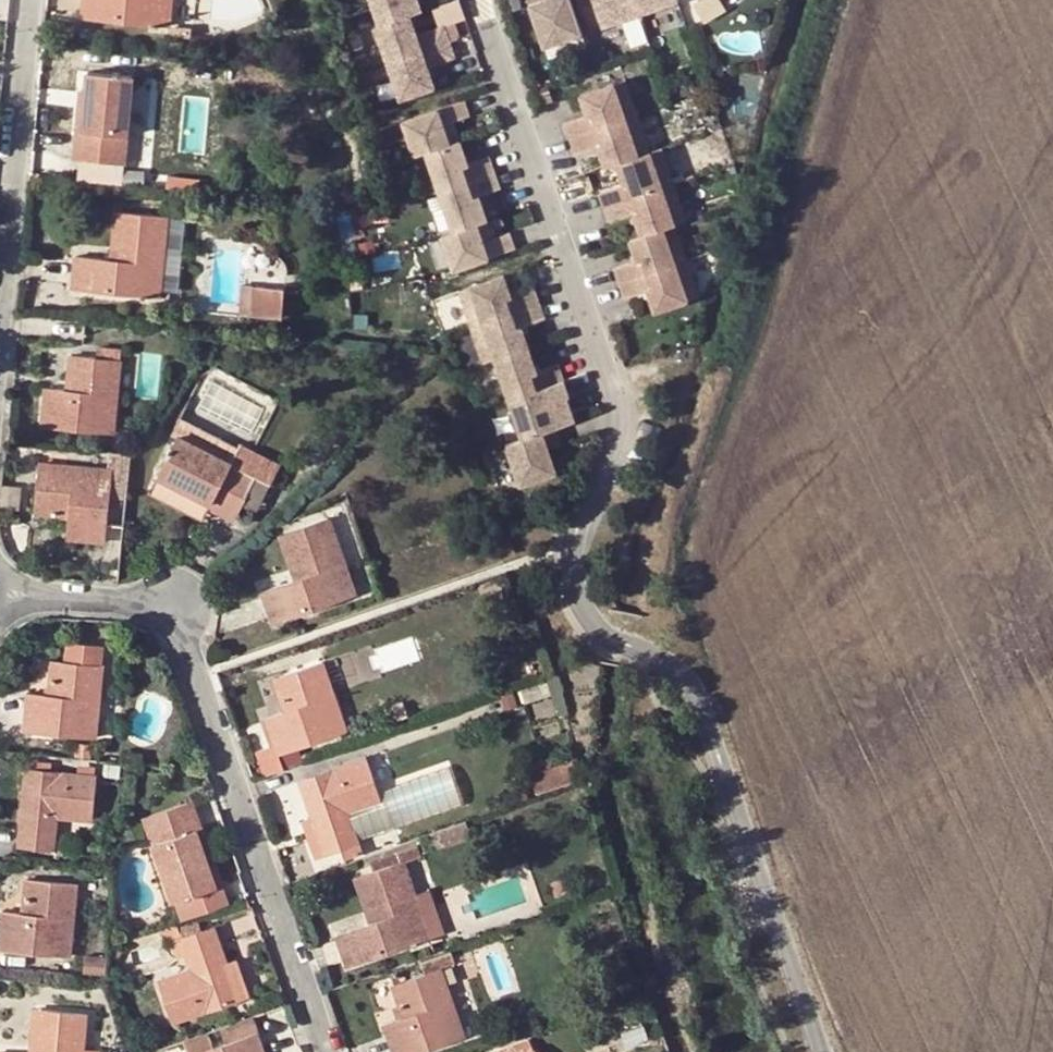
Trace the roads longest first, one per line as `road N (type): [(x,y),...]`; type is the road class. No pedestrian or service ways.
road 1 (residential): [(483,0),(618,408),(569,566),(604,634),(641,649),(700,689),(826,1051)]
road 2 (residential): [(0,591),(172,610),(328,1051)]
road 3 (residential): [(29,0),(0,291)]

